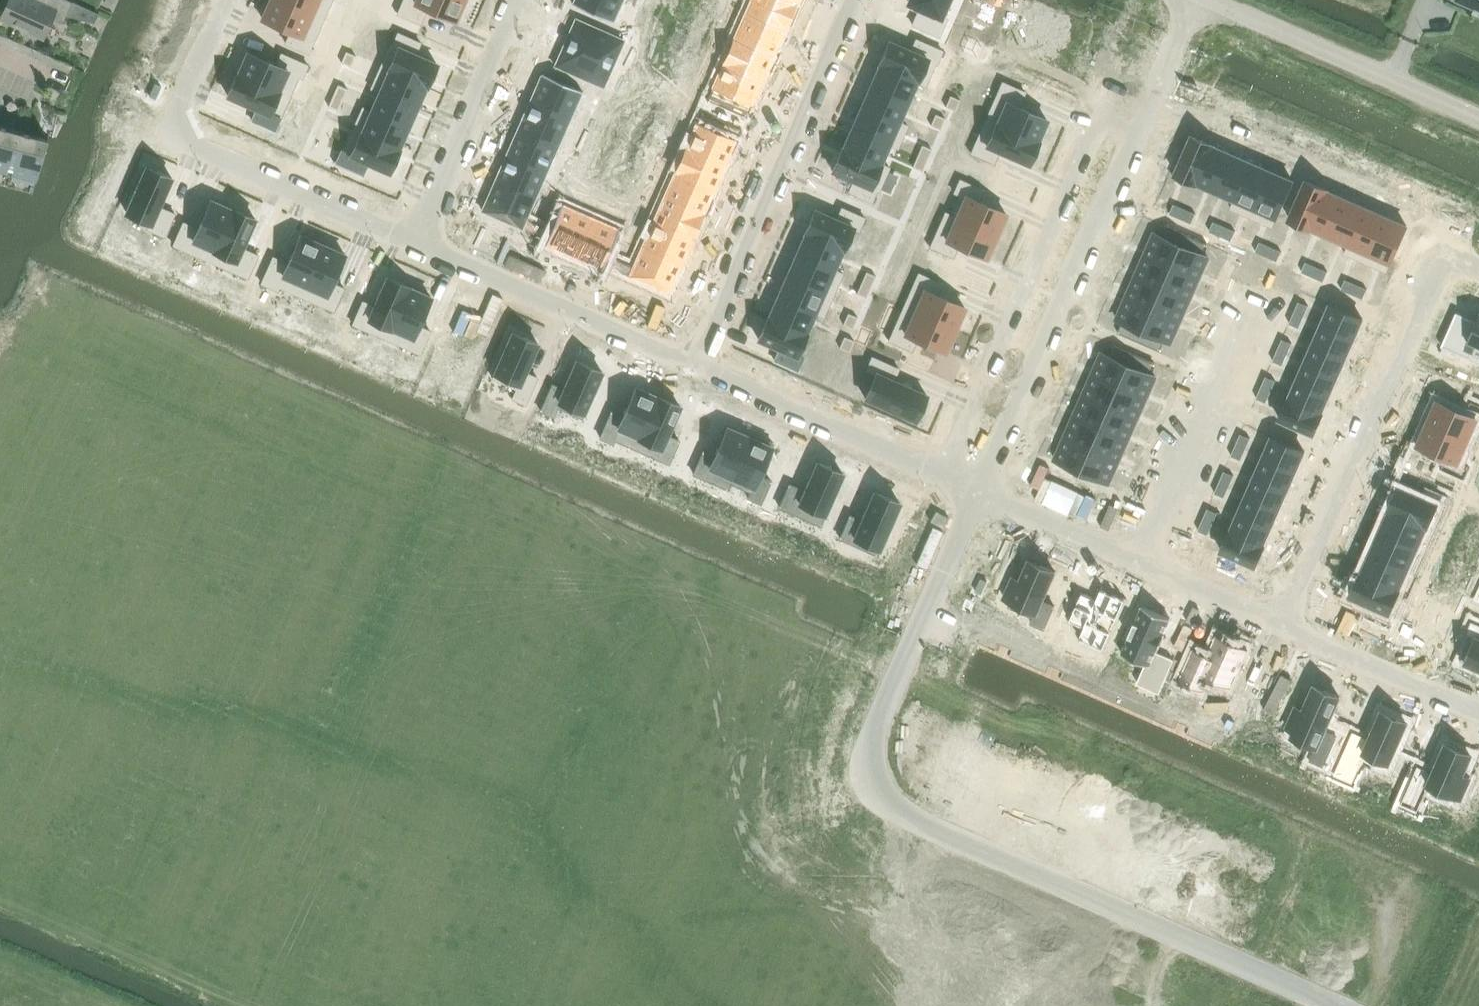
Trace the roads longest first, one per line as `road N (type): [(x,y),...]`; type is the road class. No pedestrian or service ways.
road 1 (residential): [(978,486),(1175,39),(1197,19)]
road 2 (residential): [(328,1005),(508,599)]
road 3 (residential): [(1283,622),(1450,249)]
road 4 (residential): [(939,468),(1102,102)]
road 5 (residential): [(696,359),(852,0)]
road 6 (residential): [(279,1005),(51,906),(99,799)]
road 7 (residential): [(978,486),(1283,622)]
road 8 (residential): [(99,799),(232,497)]
road 9 (residential): [(232,497),(239,481),(508,599)]
road 10 (residential): [(664,1005),(789,723)]
road 11 (residential): [(414,235),(696,359)]
road 12 (residential): [(508,599),(789,723)]
road 13 (unclassified): [(1478,119),(1239,15),(1197,19)]
road 14 (residential): [(978,486),(866,757)]
road 15 (residential): [(696,359),(939,468)]
road 16 (residential): [(171,127),(414,235)]
road 17 (residential): [(414,235),(519,0)]
road 18 (residential): [(1283,622),(1478,709)]
road 19 (residential): [(45,415),(232,497)]
road 20 (residential): [(228,0),(171,127)]

